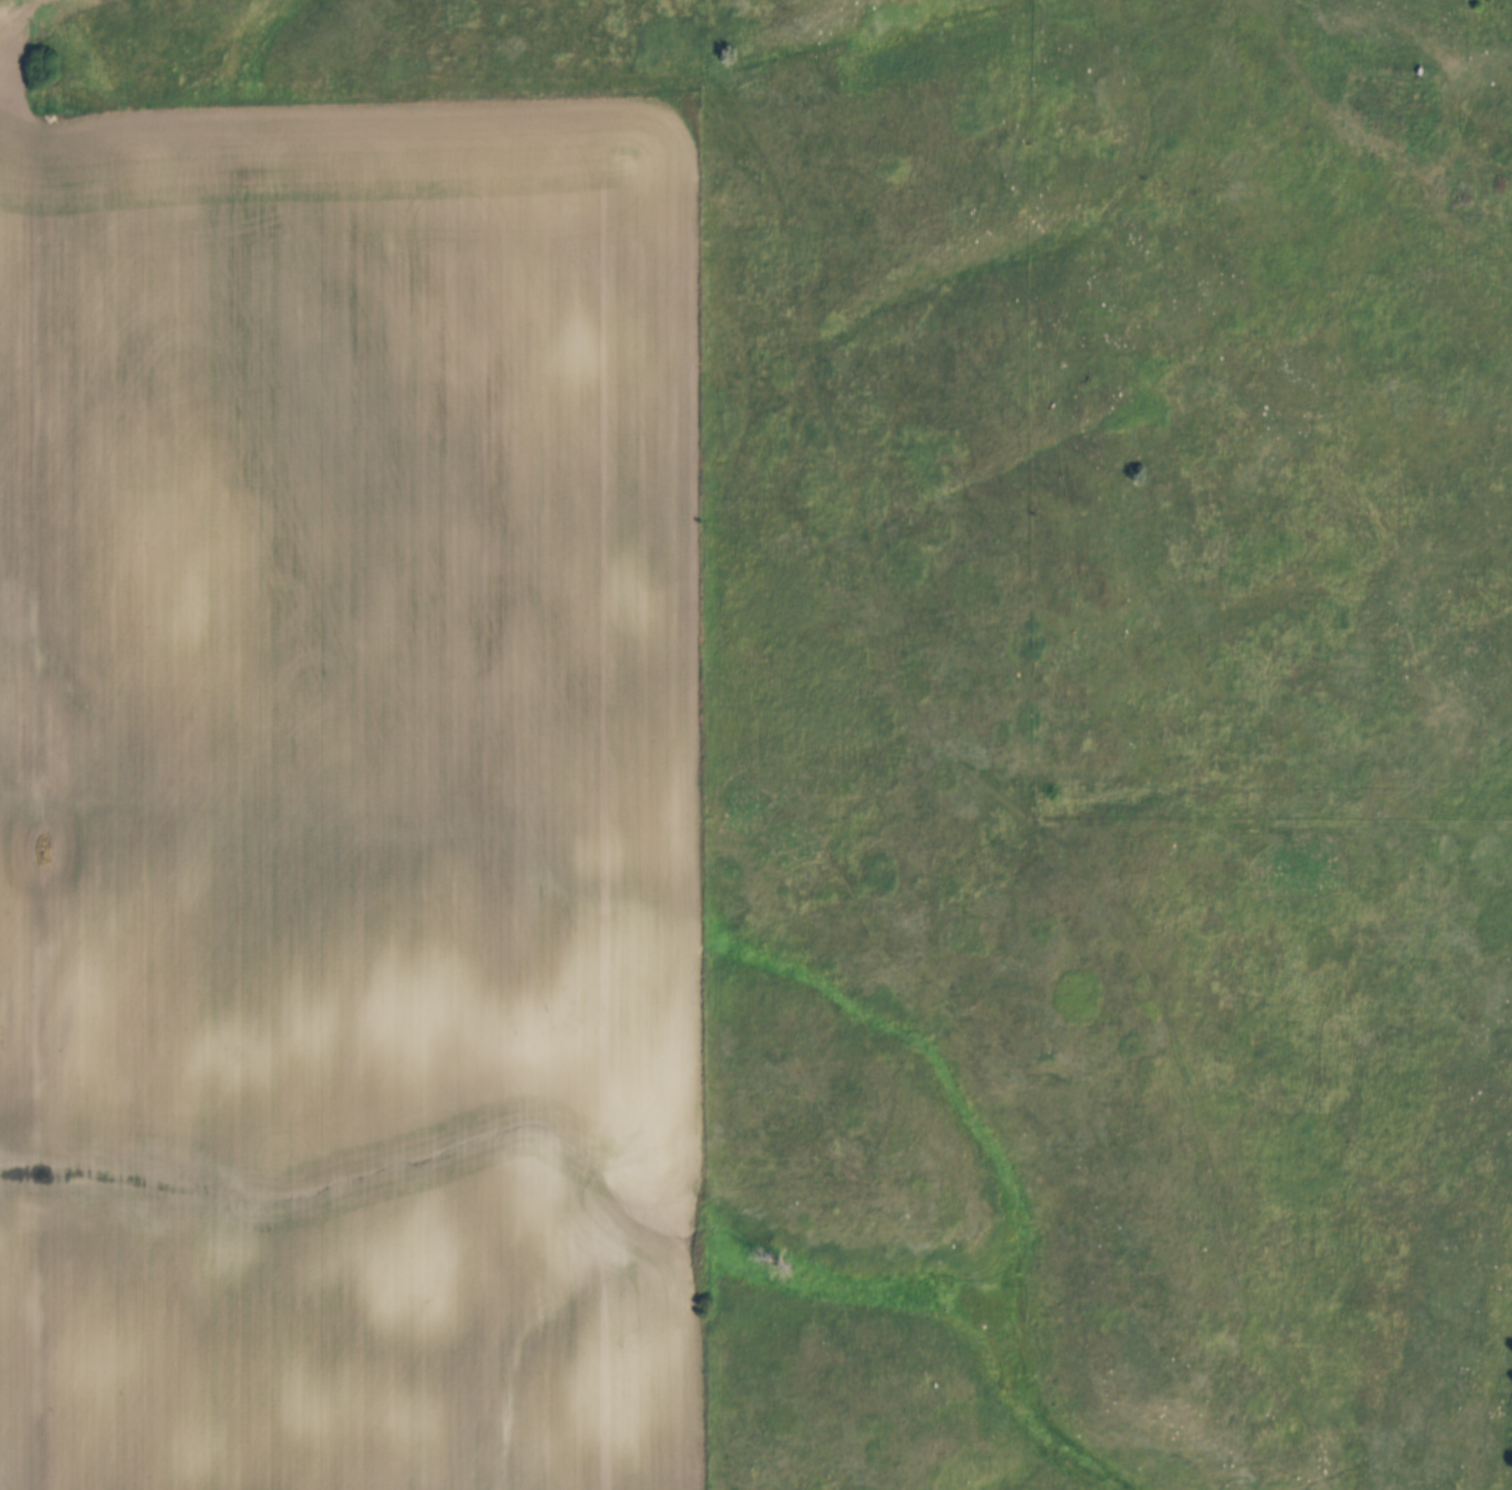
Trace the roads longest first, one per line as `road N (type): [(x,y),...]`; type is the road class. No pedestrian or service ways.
road 1 (track): [(38,1489),(38,205)]

